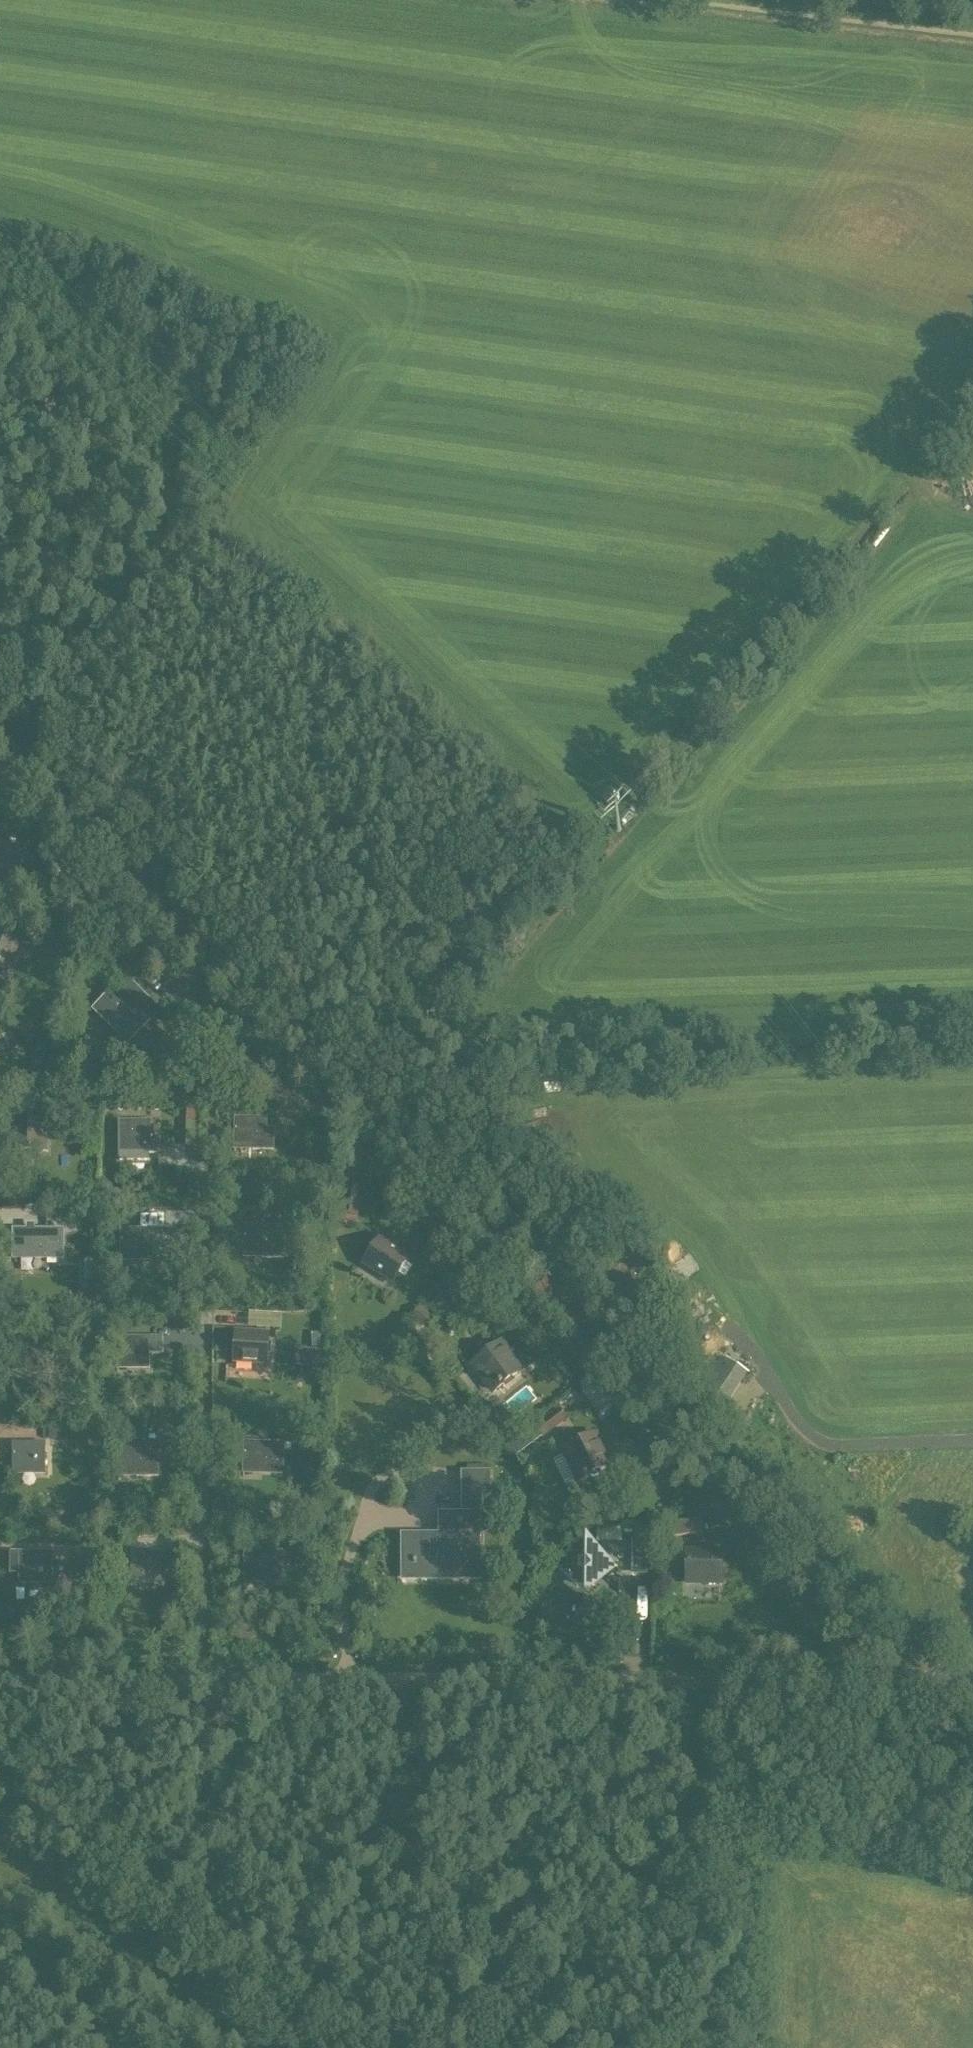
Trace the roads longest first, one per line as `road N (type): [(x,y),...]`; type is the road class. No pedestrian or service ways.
road 1 (unclassified): [(0,1682),(972,1678)]
road 2 (track): [(311,1097),(595,1376),(852,1650),(861,1678)]
road 3 (track): [(0,1732),(421,2047)]
road 4 (track): [(201,1681),(207,1164)]

